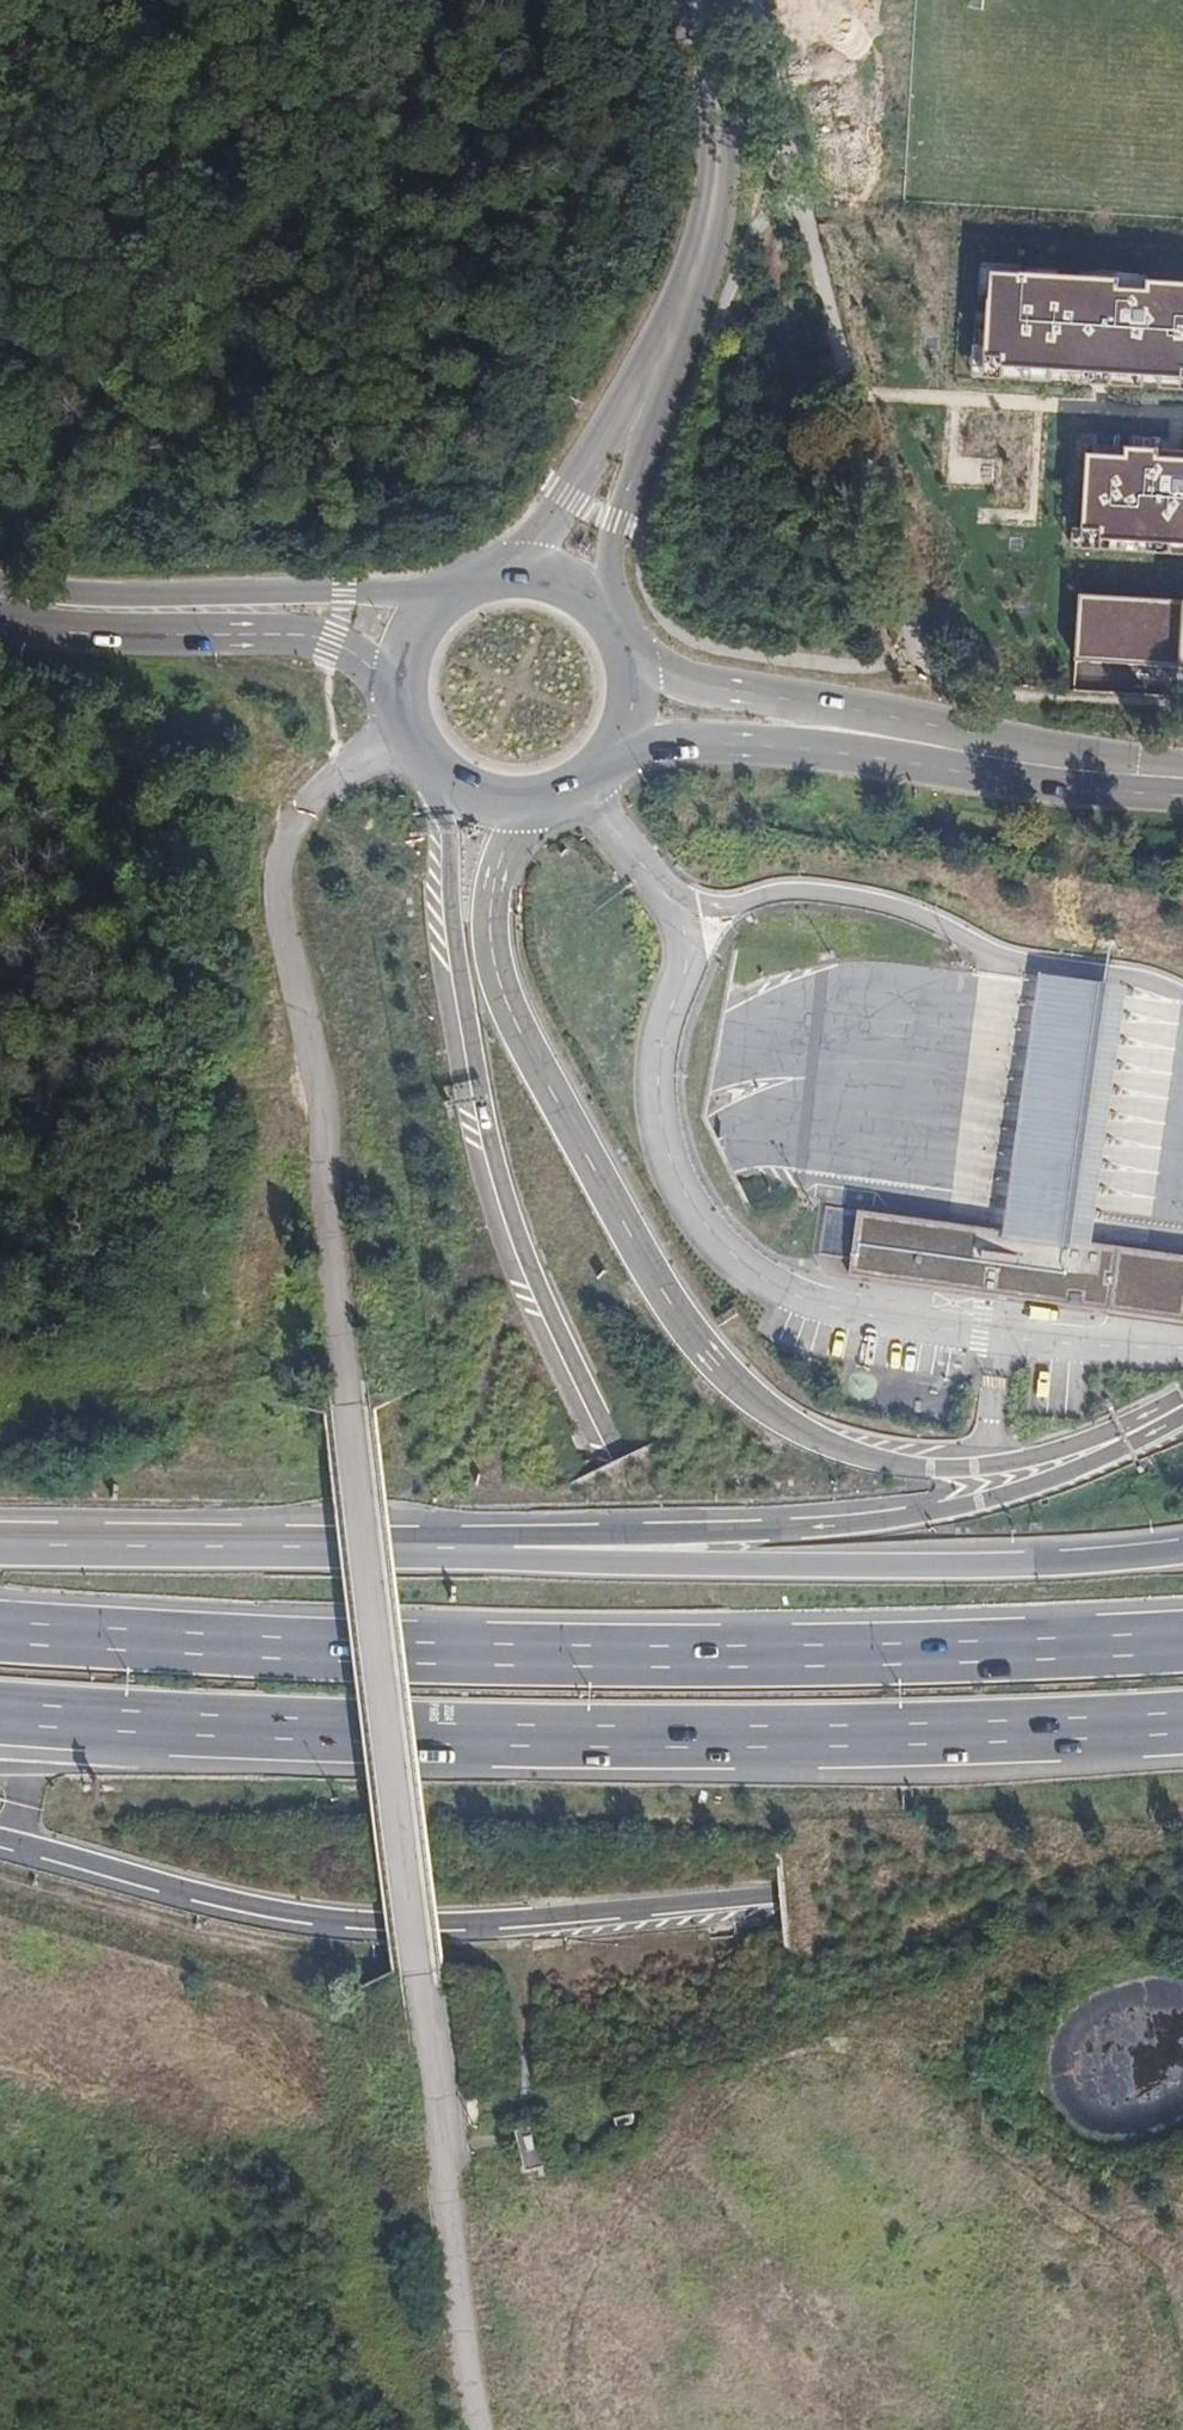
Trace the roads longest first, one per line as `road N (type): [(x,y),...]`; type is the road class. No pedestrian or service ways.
road 1 (motorway): [(863,1074),(772,1045),(718,1050),(615,1098),(525,1176),(485,1293),(482,1392),(581,2297),(596,2357),(627,2429)]
road 2 (motorway): [(490,0),(801,501),(920,712),(1102,1128),(1182,1389)]
road 3 (motorway): [(863,1074),(720,1143),(583,1240),(534,1311),(519,1387),(621,2293),(642,2371),(671,2429)]
road 4 (motorway): [(441,776),(455,938),(498,1173),(521,1244),(620,1460),(800,1700),(980,1821),(1154,1861)]
road 5 (motorway): [(1182,1122),(1021,585),(936,349),(821,101),(759,0)]
road 6 (motorway): [(1182,1642),(724,1659),(440,1654),(0,1629)]
road 7 (motorway): [(0,1711),(184,1725),(748,1737),(1182,1720)]
road 8 (motorway): [(0,1839),(234,1902),(383,1922),(533,1918),(1154,1861)]
road 9 (motorway): [(1182,1406),(1039,1456),(932,1469),(834,1446),(753,1398),(687,1331),(647,1269),(496,974),(491,899),(524,804)]
road 10 (motorway): [(705,2429),(661,2339),(648,2225),(670,2123),(726,2029),(796,1967),(873,1930),(1182,1888)]
road 11 (motorway): [(1182,1407),(1094,1462),(951,1508),(790,1530),(575,1540),(474,1562)]
road 12 (motorway): [(1182,1549),(1028,1563),(474,1562)]
road 13 (motorway): [(474,1562),(0,1544)]
road 14 (secondary): [(1041,768),(855,710),(684,681),(630,652)]
road 15 (secondary): [(614,755),(738,745),(1041,768)]
road 16 (tertiary): [(660,349),(717,194),(704,0)]
road 17 (secondary): [(454,589),(115,611)]
road 18 (motorway): [(1182,1113),(863,1074)]
road 19 (secondary): [(115,611),(330,642),(400,686)]
road 20 (tertiary): [(660,349),(534,545),(503,571)]
road 21 (tertiary): [(605,609),(616,523),(660,349)]
road 22 (secondary): [(1041,768),(1182,779)]

